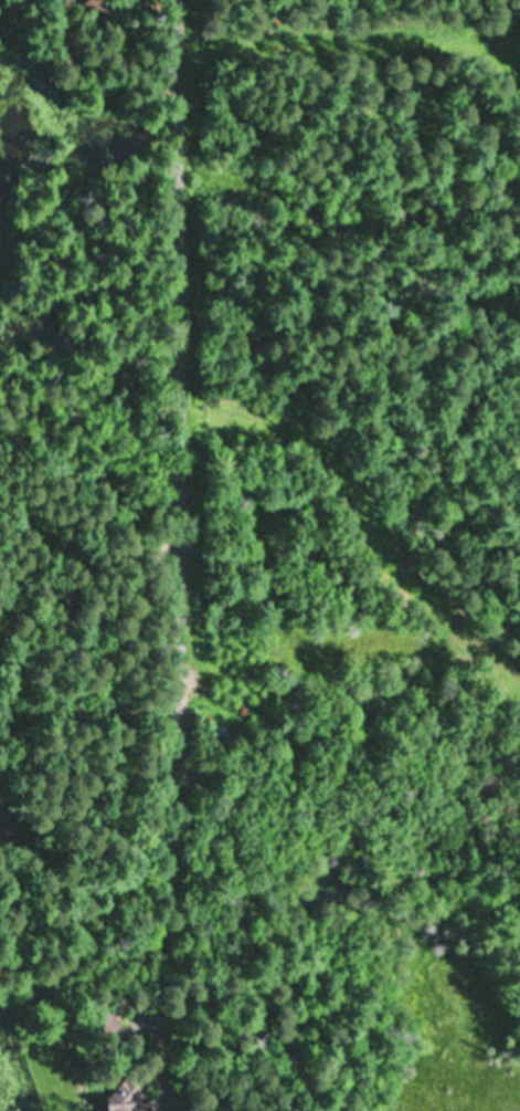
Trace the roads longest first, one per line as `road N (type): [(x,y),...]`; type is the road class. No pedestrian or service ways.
road 1 (residential): [(0,733),(31,737),(130,694),(180,635),(173,0)]
road 2 (residential): [(180,635),(165,922)]

